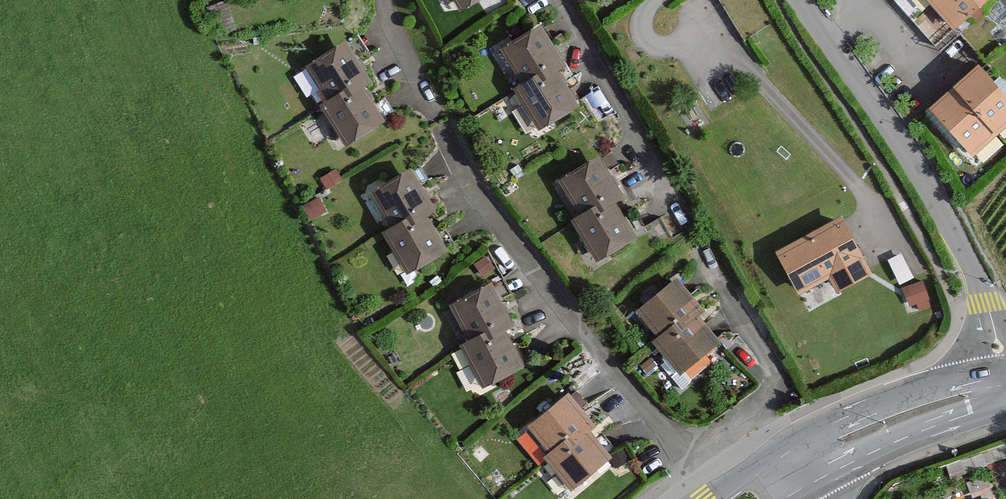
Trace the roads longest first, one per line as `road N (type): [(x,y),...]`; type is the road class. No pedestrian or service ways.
road 1 (residential): [(447,150),(521,263),(669,445),(760,409)]
road 2 (residential): [(1002,388),(979,283),(923,181),(805,0)]
road 3 (secondary): [(1002,388),(922,391),(787,447)]
road 4 (secondary): [(817,481),(1002,388)]

